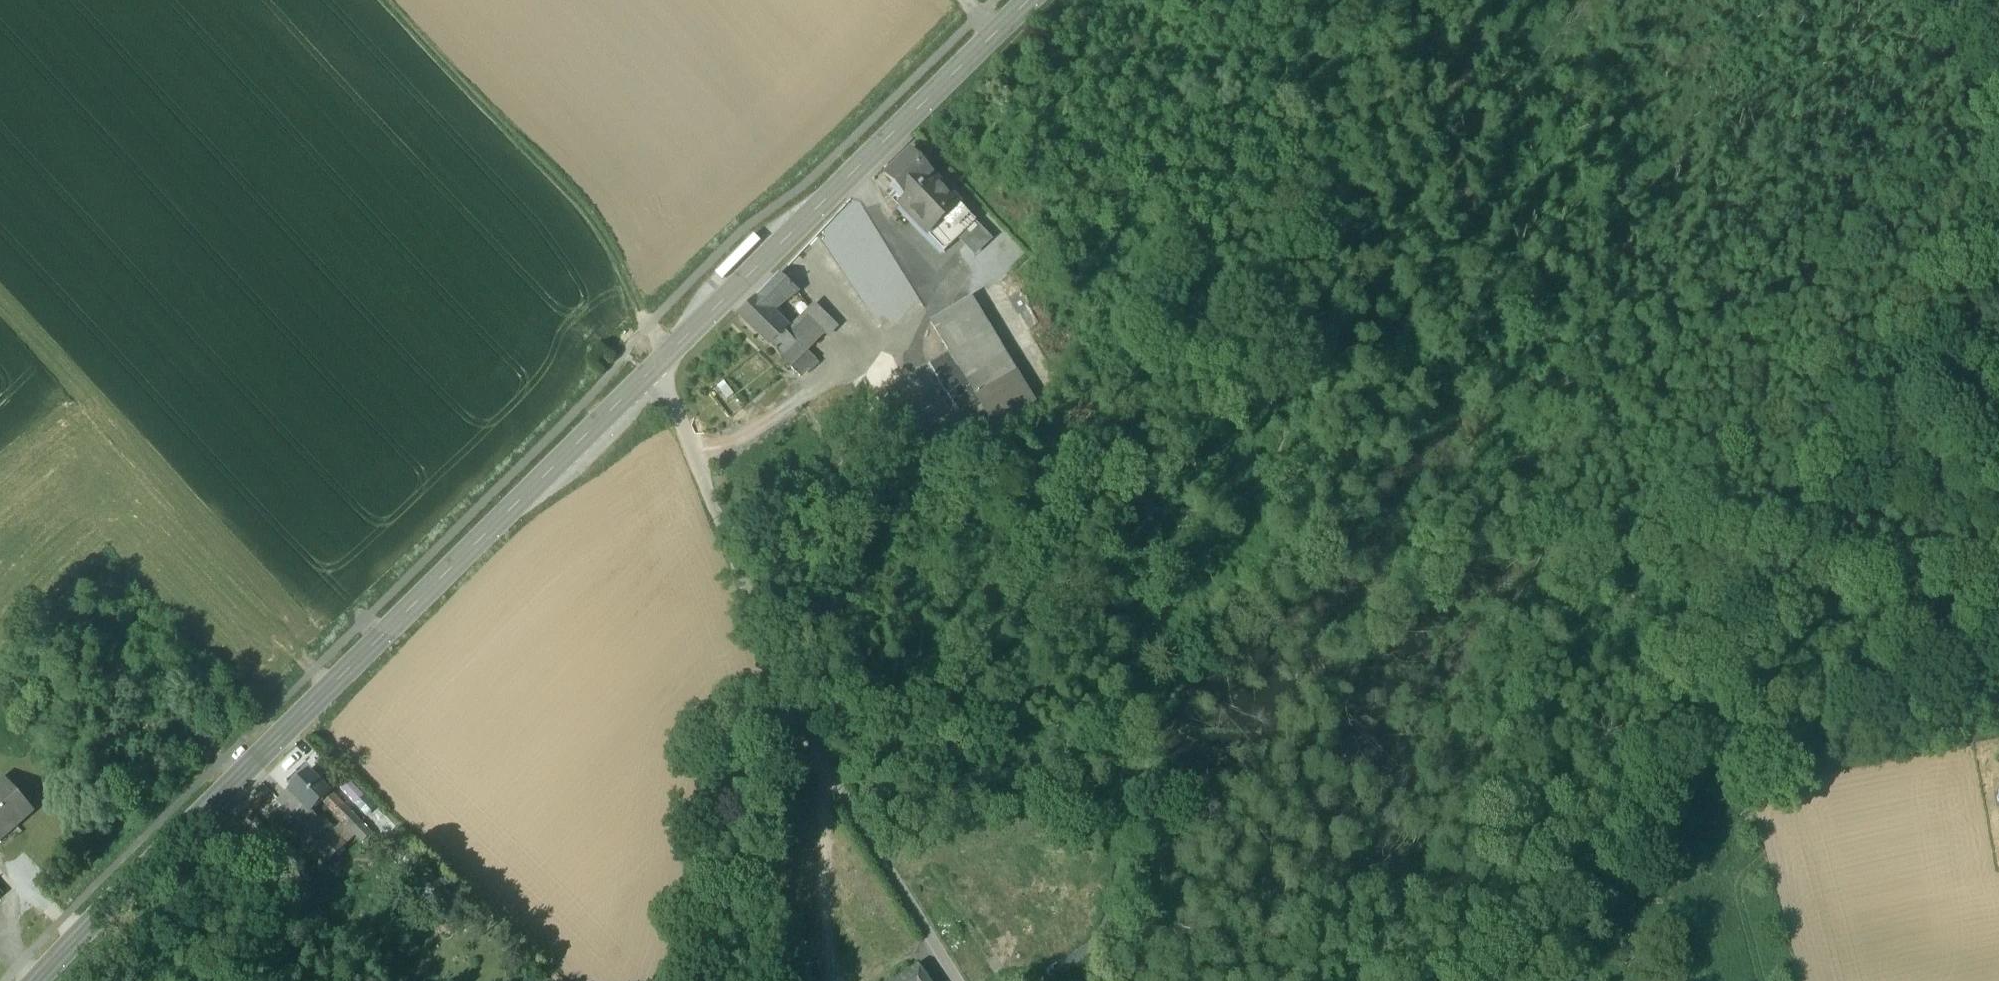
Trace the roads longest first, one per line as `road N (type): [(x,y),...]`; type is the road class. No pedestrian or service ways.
road 1 (tertiary): [(35,980),(563,470),(852,173),(1040,0)]

